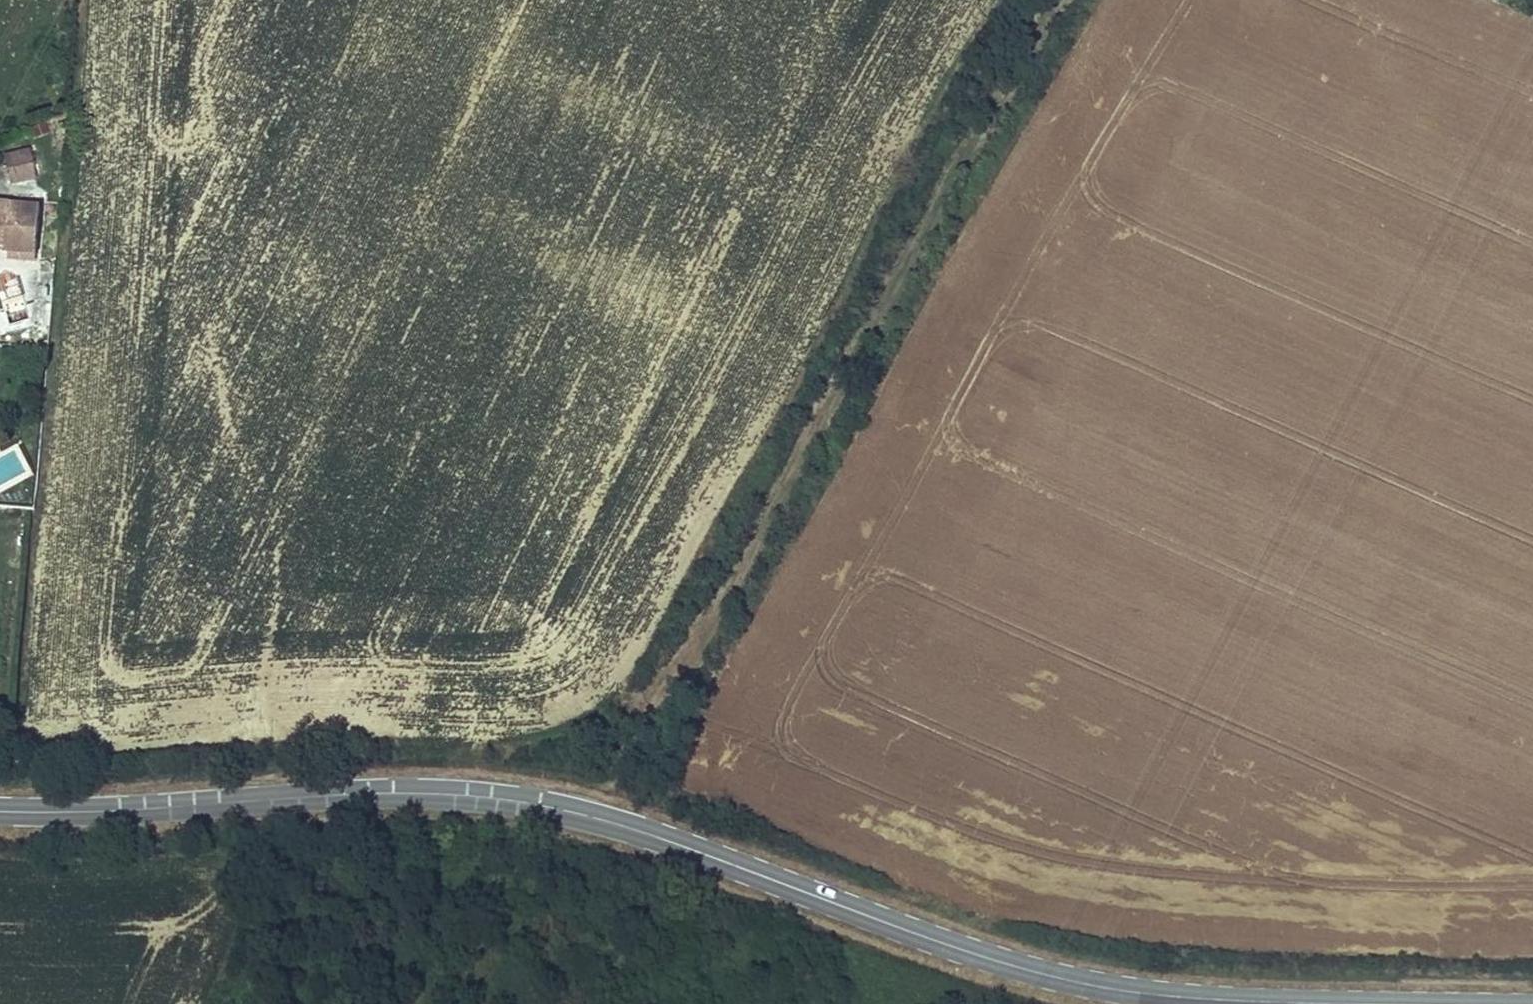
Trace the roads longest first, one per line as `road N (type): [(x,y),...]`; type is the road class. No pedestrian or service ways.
road 1 (tertiary): [(0,810),(416,791),(483,795),(646,832),(1045,976),(1161,997),(1350,1003)]
road 2 (track): [(587,814),(748,557),(1061,0)]

